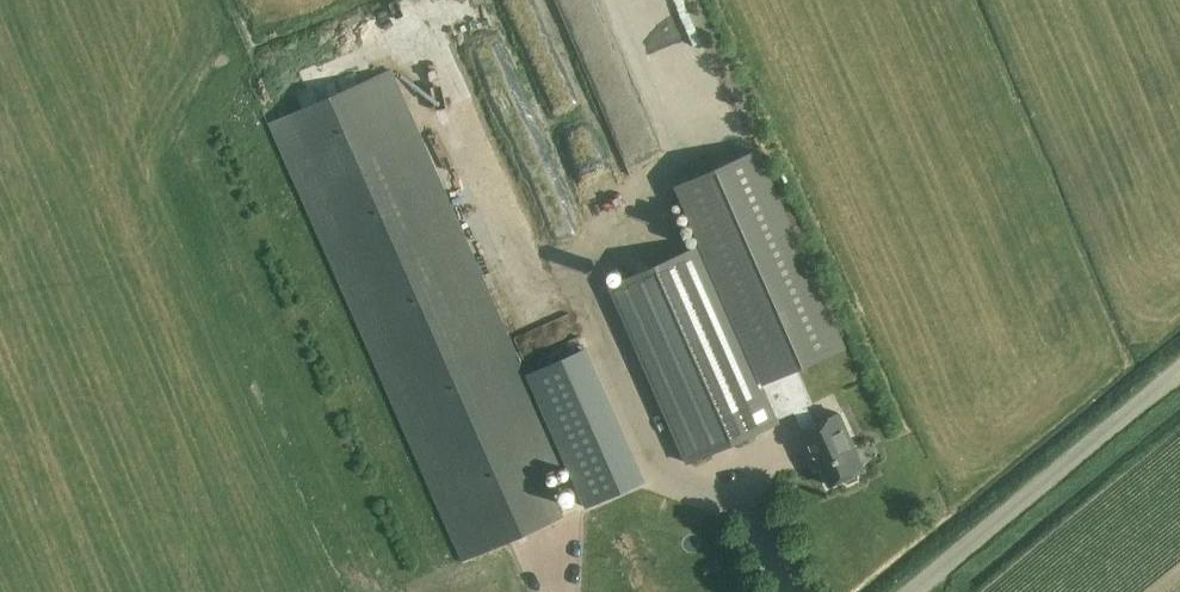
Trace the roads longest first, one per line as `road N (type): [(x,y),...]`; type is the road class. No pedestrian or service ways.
road 1 (unclassified): [(914,591),(1179,368)]
road 2 (track): [(617,0),(680,145)]

